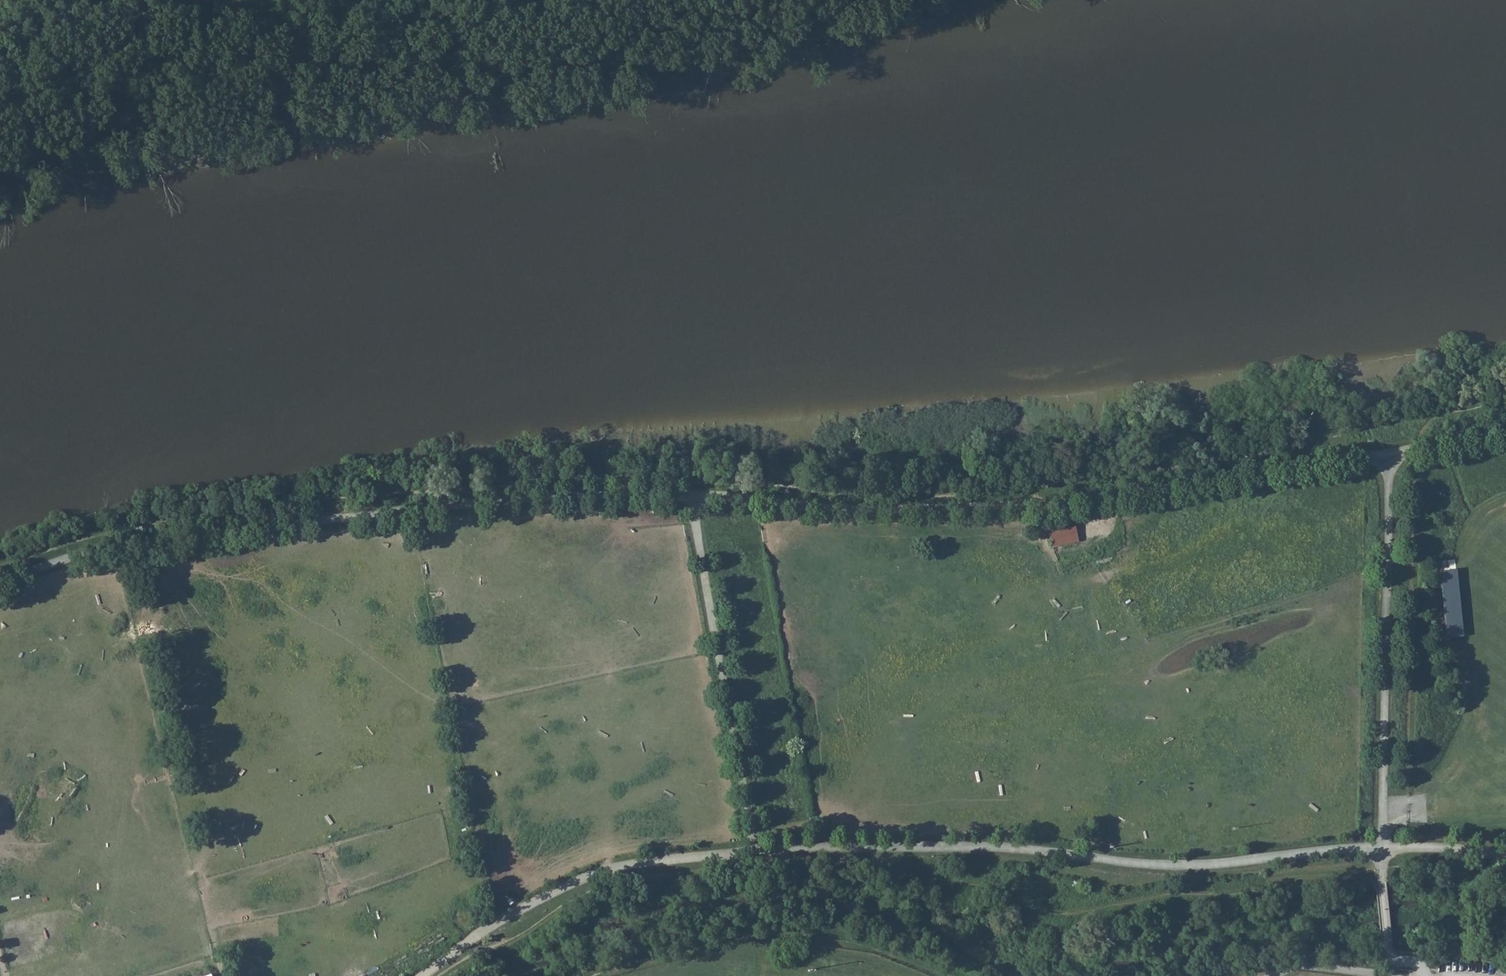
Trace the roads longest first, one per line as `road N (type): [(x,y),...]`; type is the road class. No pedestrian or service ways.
road 1 (track): [(1381,850),(1386,456)]

